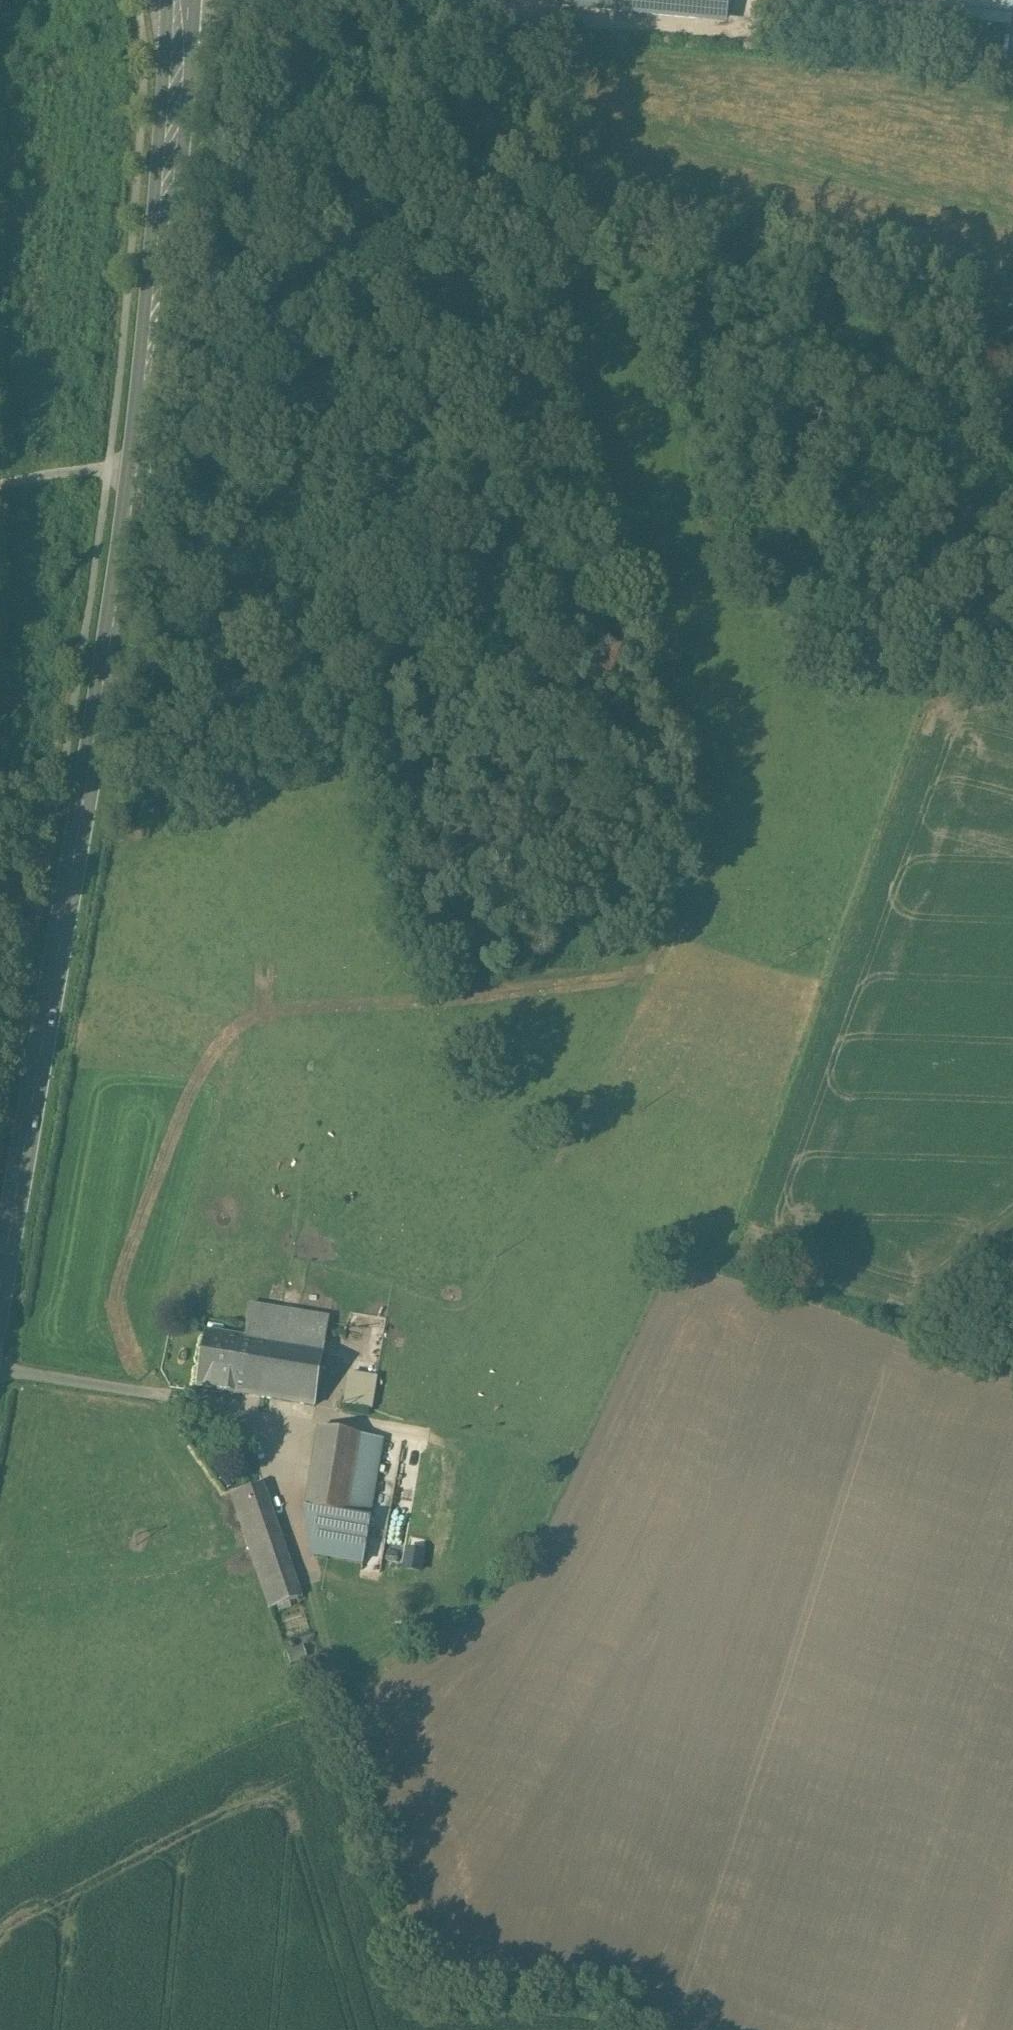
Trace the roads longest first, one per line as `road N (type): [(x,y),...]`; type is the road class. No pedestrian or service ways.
road 1 (secondary): [(0,1291),(136,468),(179,0)]
road 2 (track): [(1012,329),(603,235),(580,217),(485,9)]
road 3 (track): [(654,2029),(618,1992),(586,1985),(433,1991),(341,1693)]
road 4 (track): [(136,468),(0,487)]

